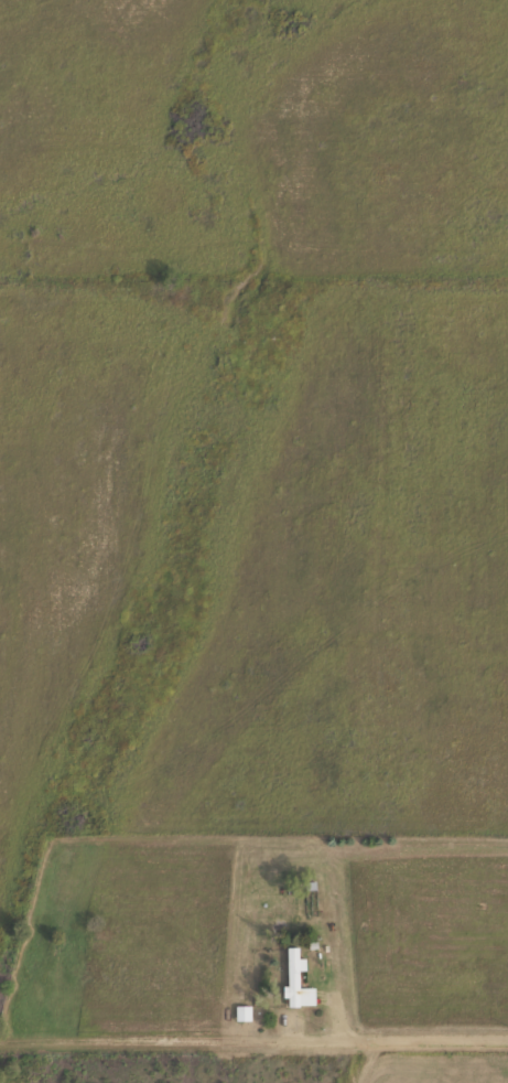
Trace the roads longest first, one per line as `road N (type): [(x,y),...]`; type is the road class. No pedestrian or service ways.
road 1 (residential): [(507,1039),(0,1041)]

